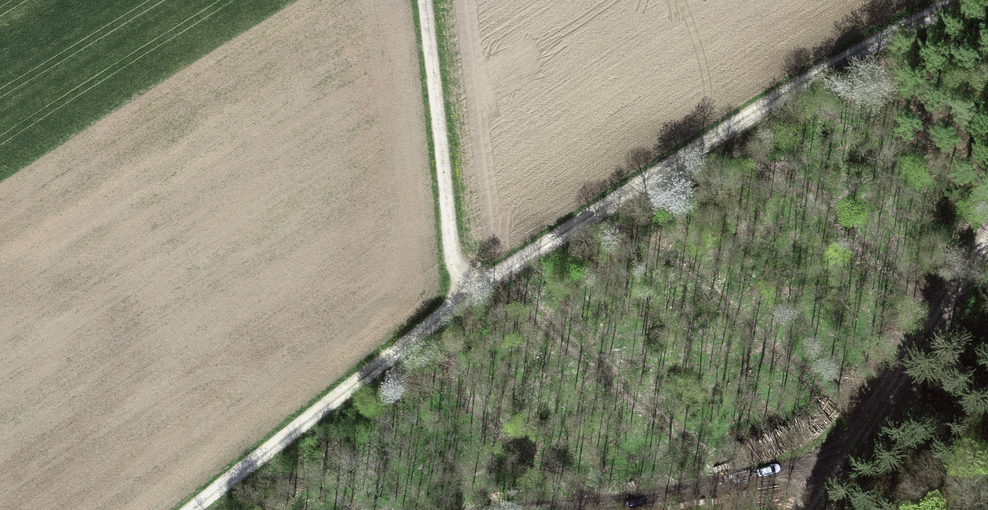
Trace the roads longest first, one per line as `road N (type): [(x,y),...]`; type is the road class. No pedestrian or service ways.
road 1 (track): [(200,509),(458,308),(819,77),(962,0)]
road 2 (unclassified): [(987,235),(807,509)]
road 3 (track): [(458,308),(424,0)]

